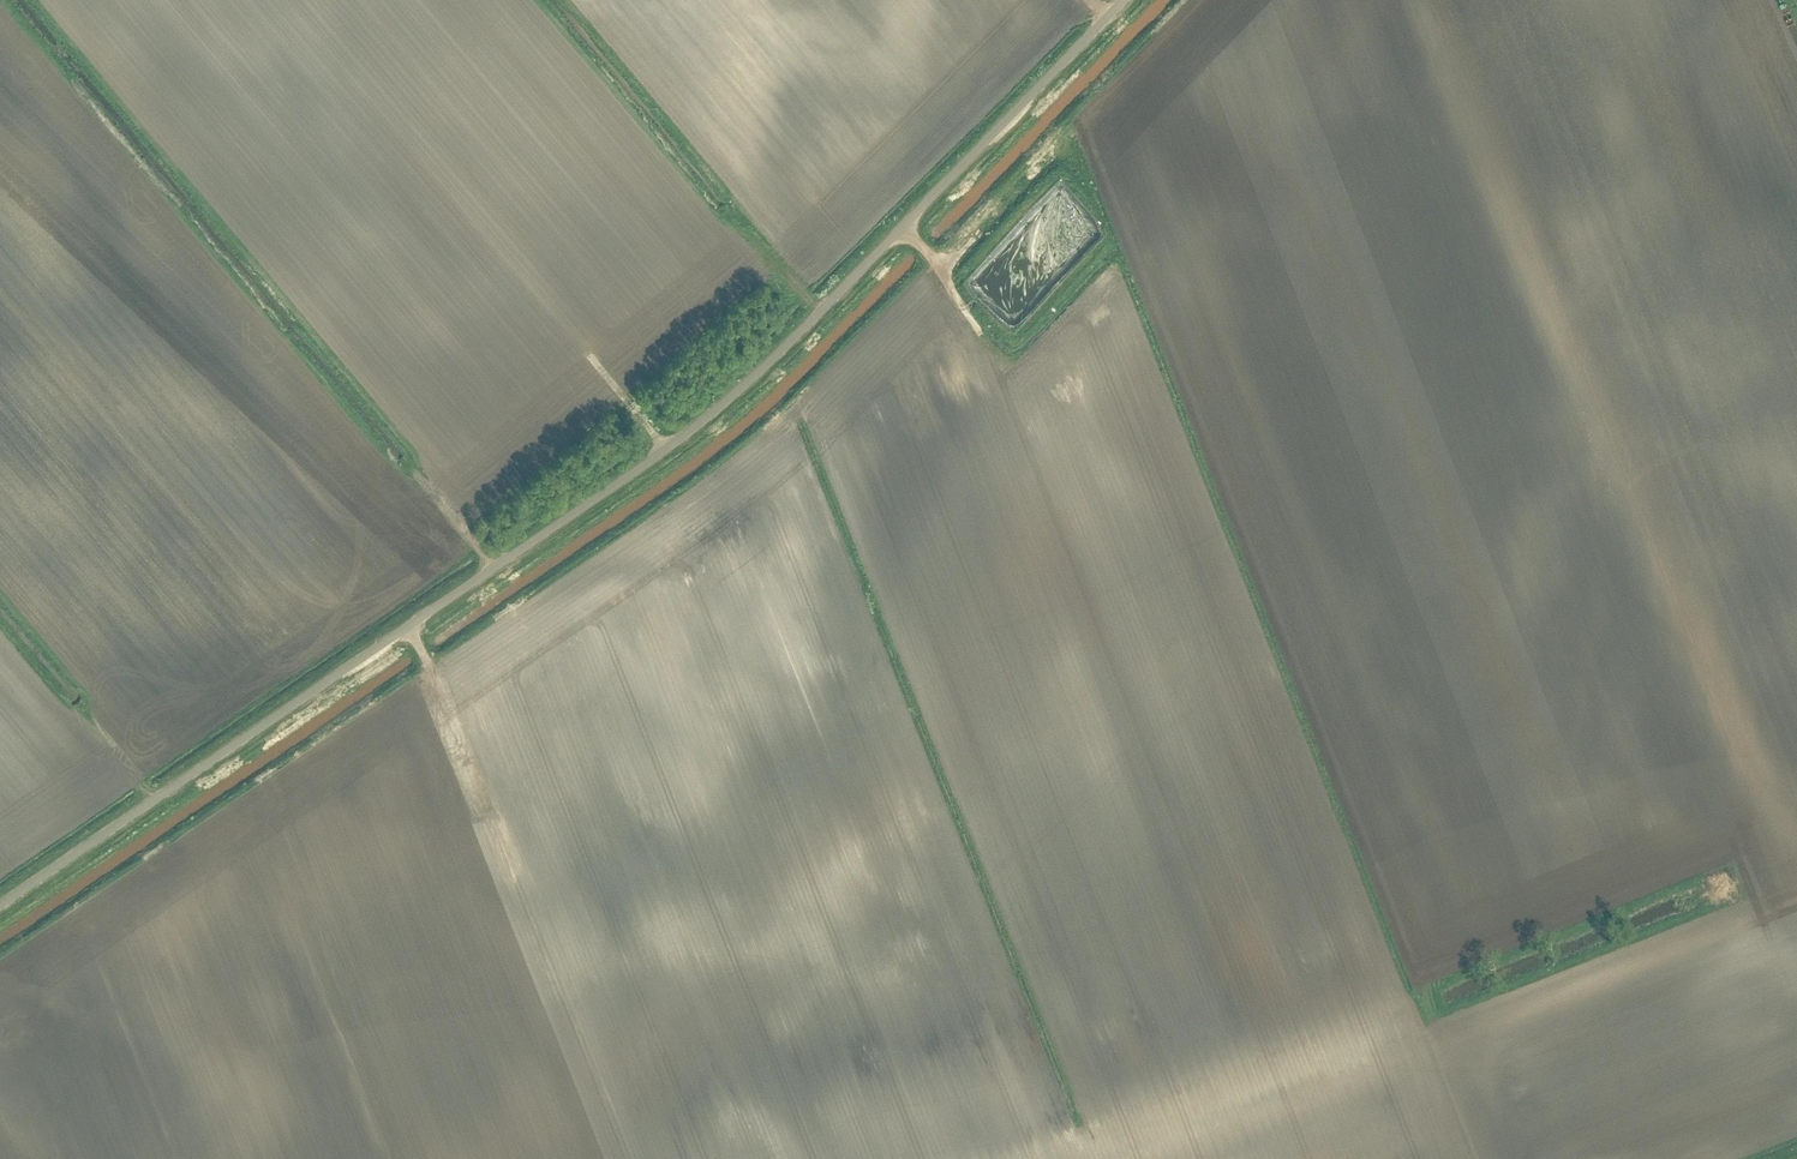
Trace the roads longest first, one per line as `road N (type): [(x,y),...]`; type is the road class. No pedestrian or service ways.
road 1 (unclassified): [(0,904),(682,437),(789,342),(1124,0)]

